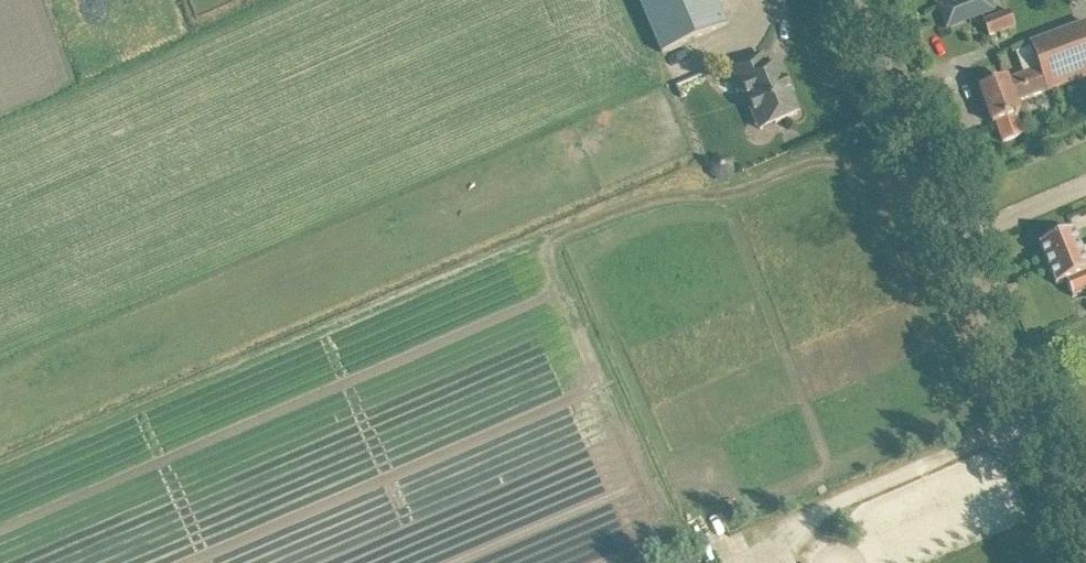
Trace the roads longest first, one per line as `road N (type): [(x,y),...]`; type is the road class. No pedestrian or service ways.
road 1 (unclassified): [(1084,562),(845,0)]

